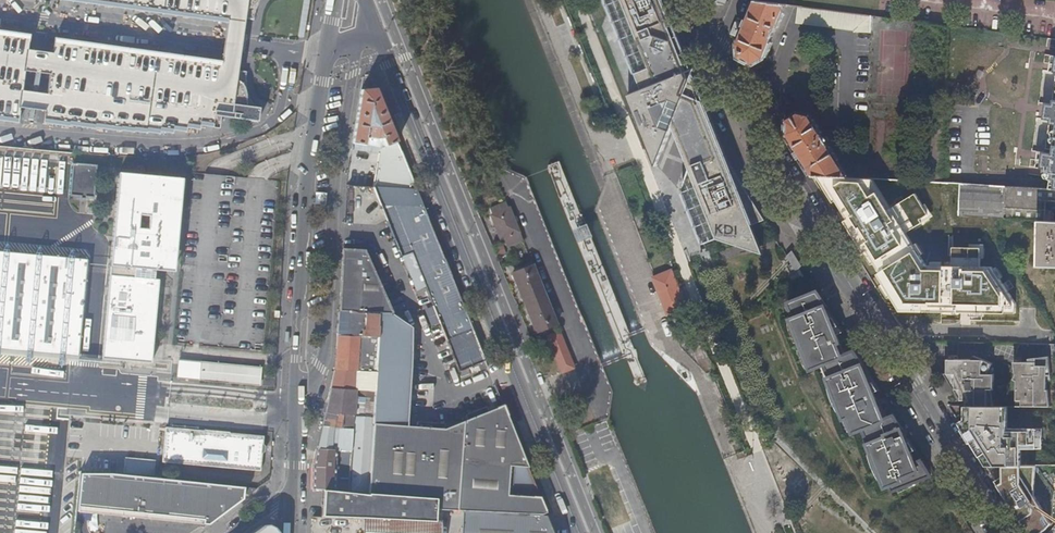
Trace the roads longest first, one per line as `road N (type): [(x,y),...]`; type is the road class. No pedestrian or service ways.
road 1 (tertiary): [(715,56),(999,532)]
road 2 (secondary): [(579,532),(378,36)]
road 3 (secondary): [(327,47),(306,160),(295,503)]

